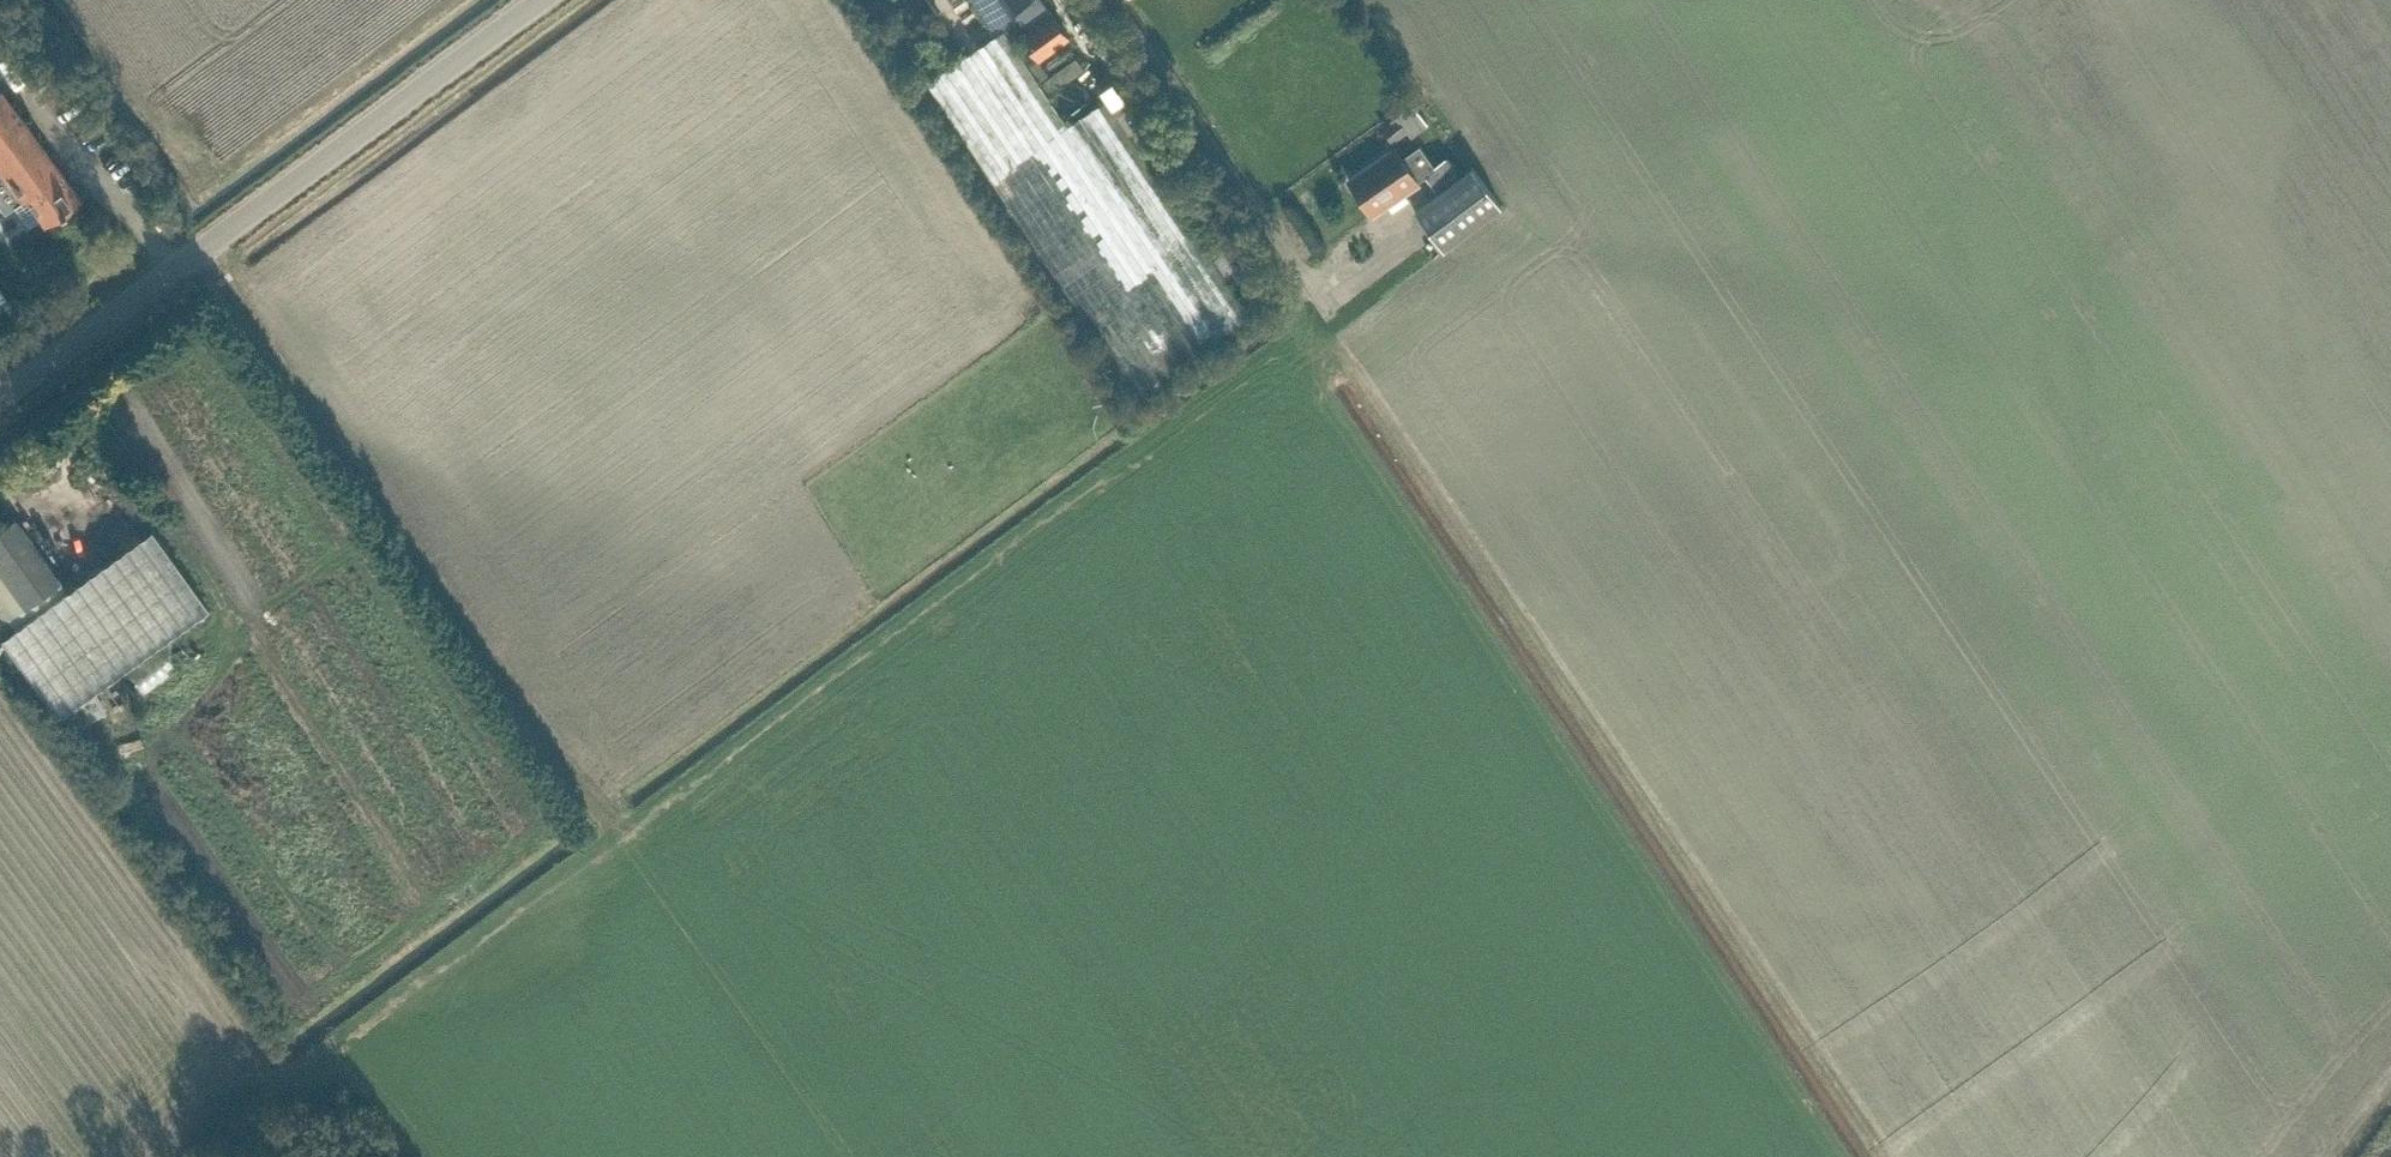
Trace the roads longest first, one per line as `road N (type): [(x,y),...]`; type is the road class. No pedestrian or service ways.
road 1 (unclassified): [(0,392),(533,0)]

